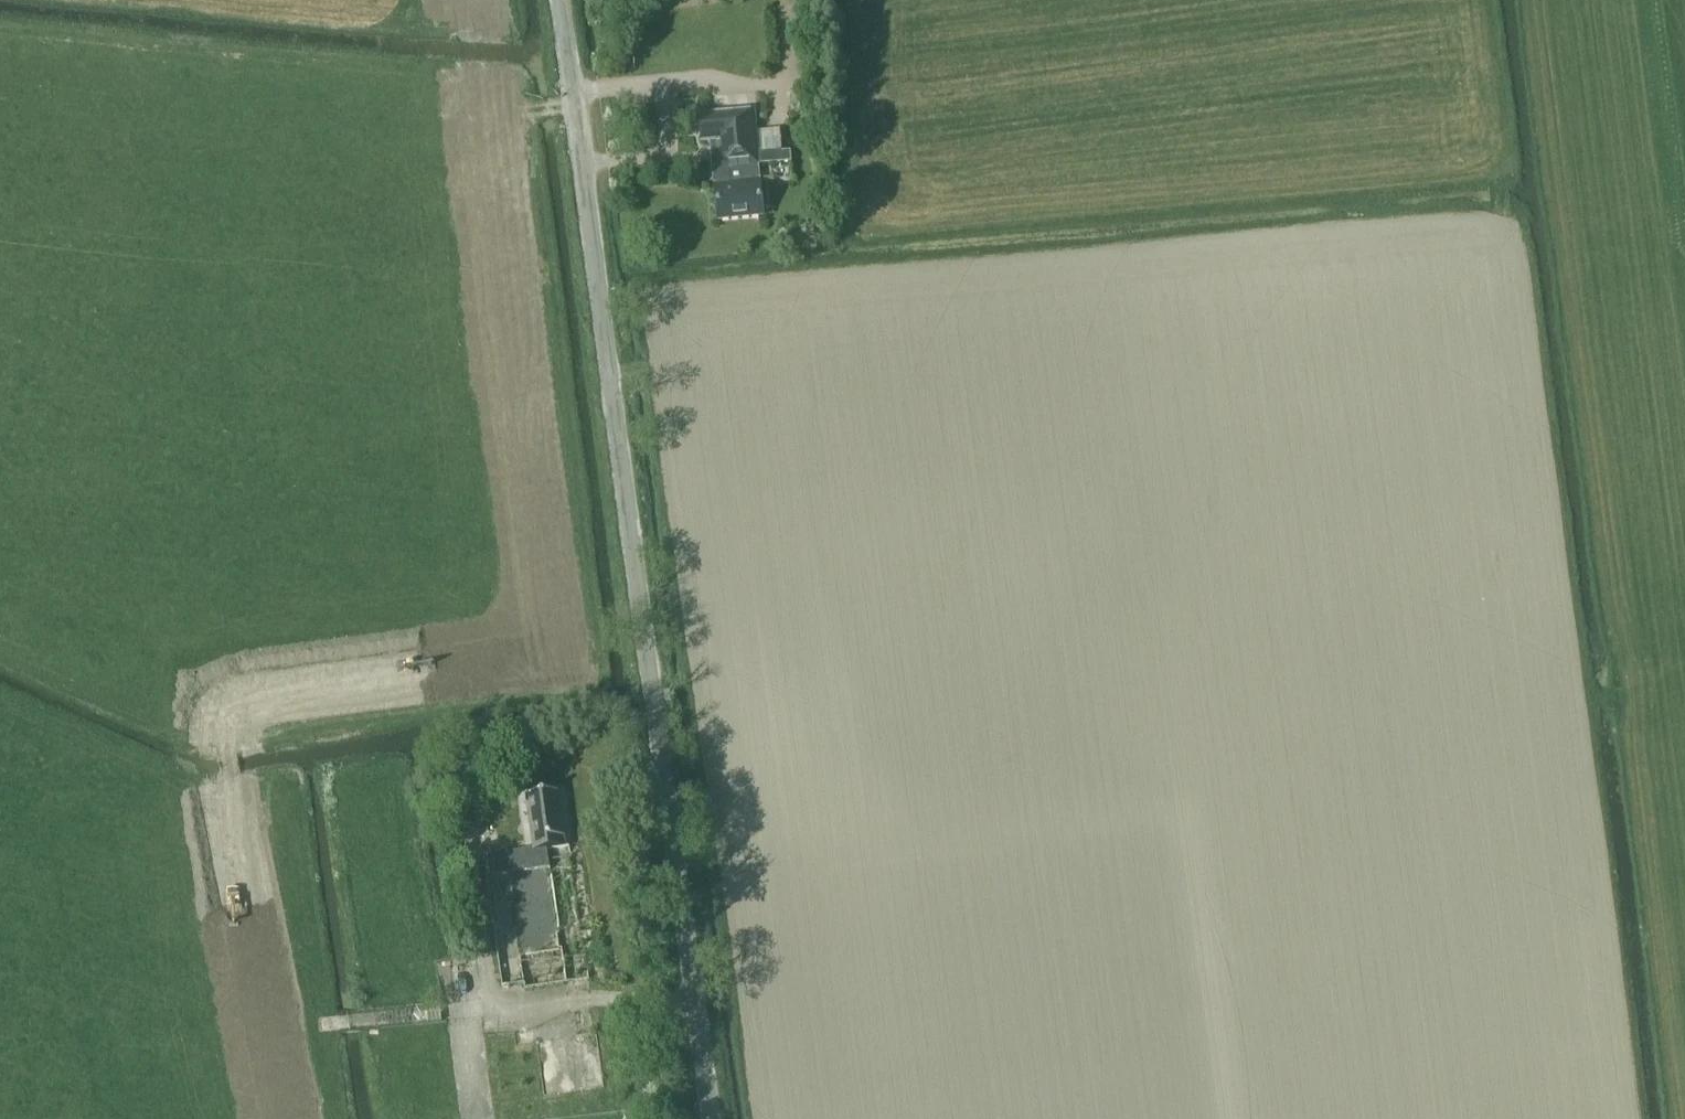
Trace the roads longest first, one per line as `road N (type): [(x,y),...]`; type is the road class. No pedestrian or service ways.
road 1 (tertiary): [(710,1118),(562,0)]

